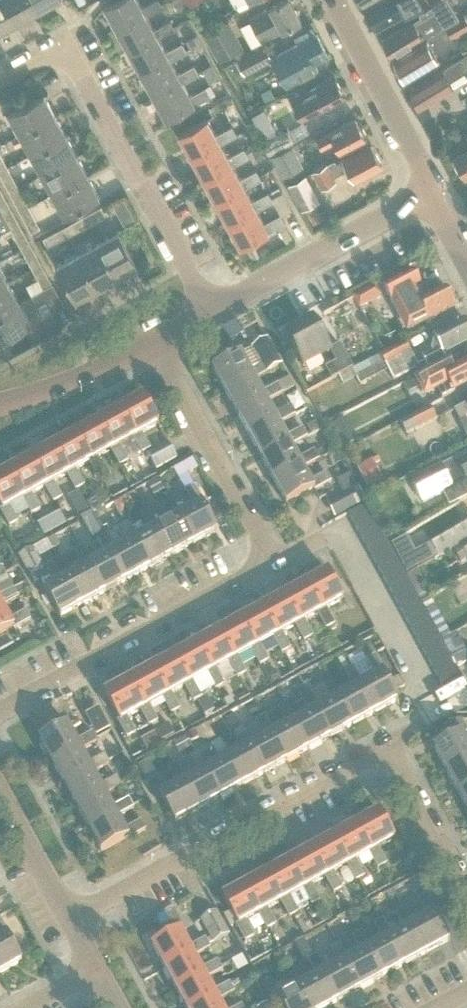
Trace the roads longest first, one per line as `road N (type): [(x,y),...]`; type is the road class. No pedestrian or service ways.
road 1 (residential): [(0,715),(250,577),(261,559),(261,536),(154,345)]
road 2 (residential): [(466,884),(400,759),(378,753),(67,919)]
road 3 (residential): [(0,72),(45,48),(64,53),(206,312)]
road 4 (residential): [(206,312),(432,192)]
road 5 (secondary): [(432,192),(332,0)]
road 6 (residential): [(0,403),(154,345)]
road 7 (residential): [(67,919),(0,798)]

